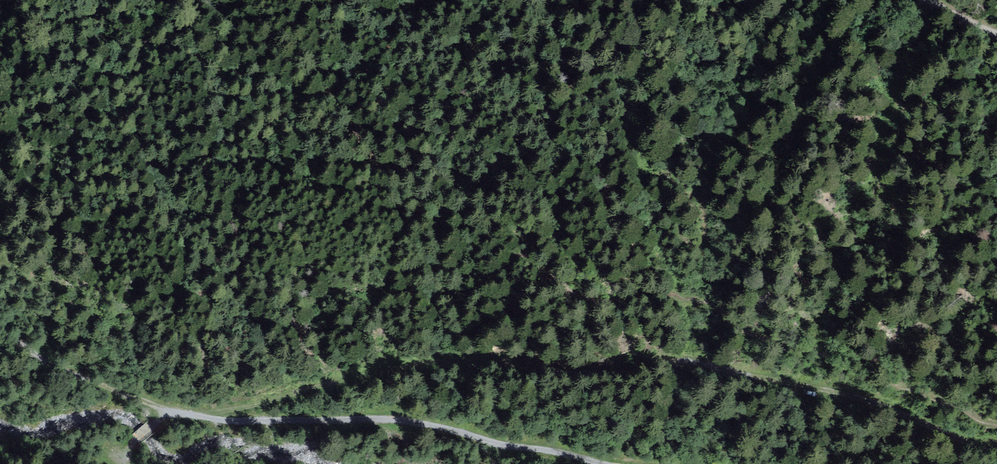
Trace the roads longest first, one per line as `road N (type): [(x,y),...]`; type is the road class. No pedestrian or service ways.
road 1 (track): [(996,449),(860,398),(674,361),(579,373),(485,360),(407,366),(203,418)]
road 2 (track): [(601,463),(394,420),(203,418)]

